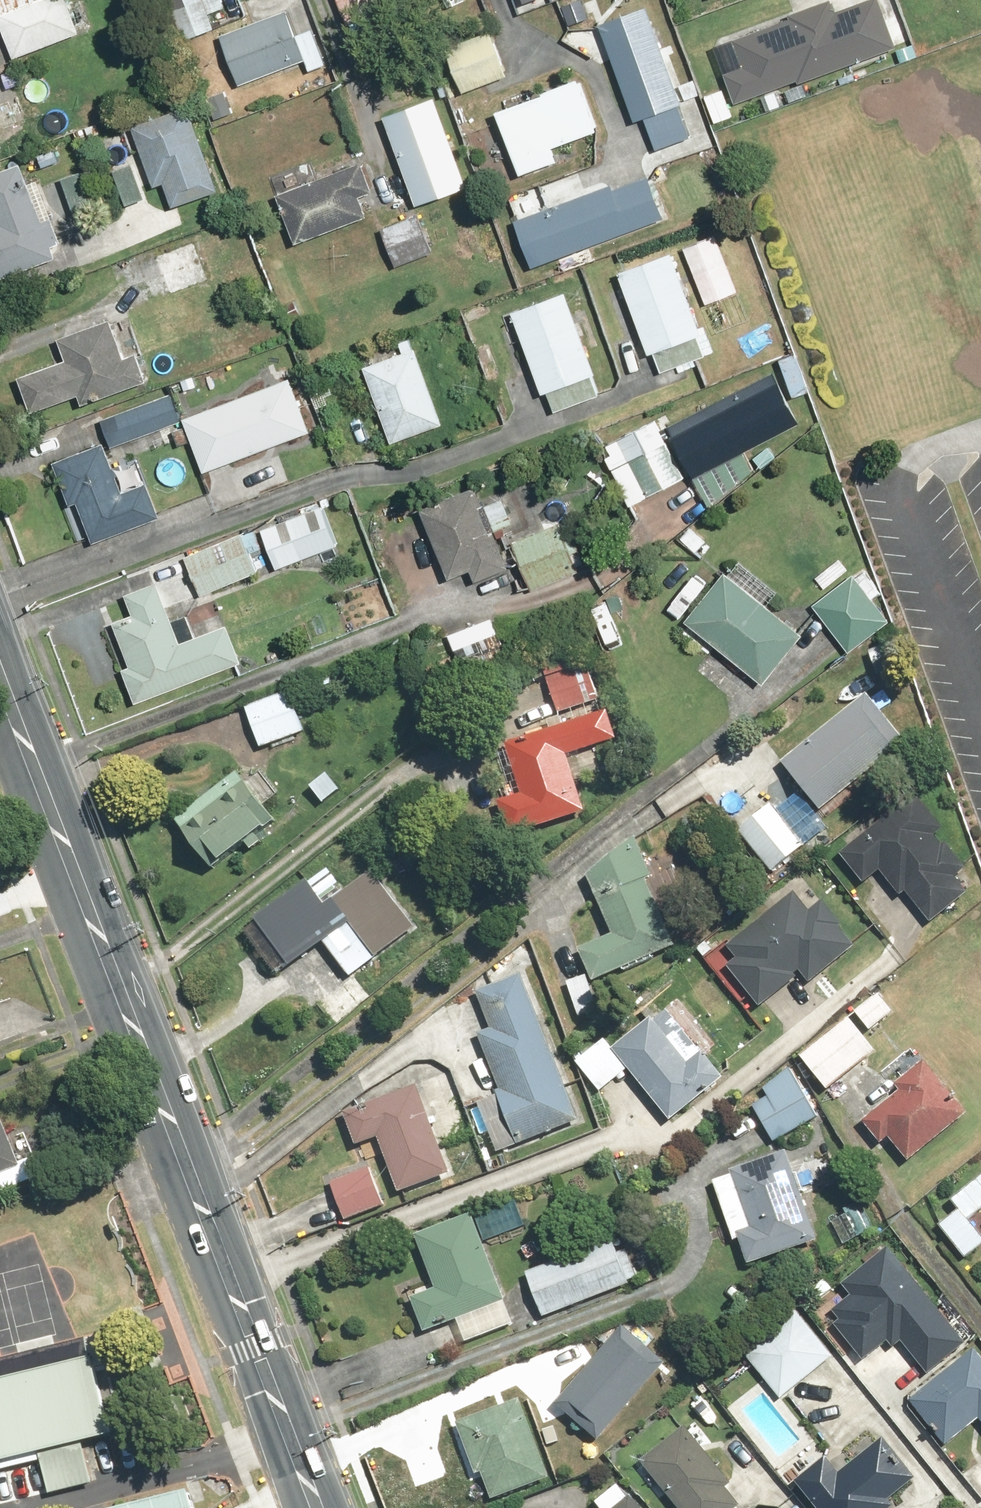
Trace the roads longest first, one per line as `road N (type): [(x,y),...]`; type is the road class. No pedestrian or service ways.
road 1 (secondary): [(0,680),(316,1507)]

